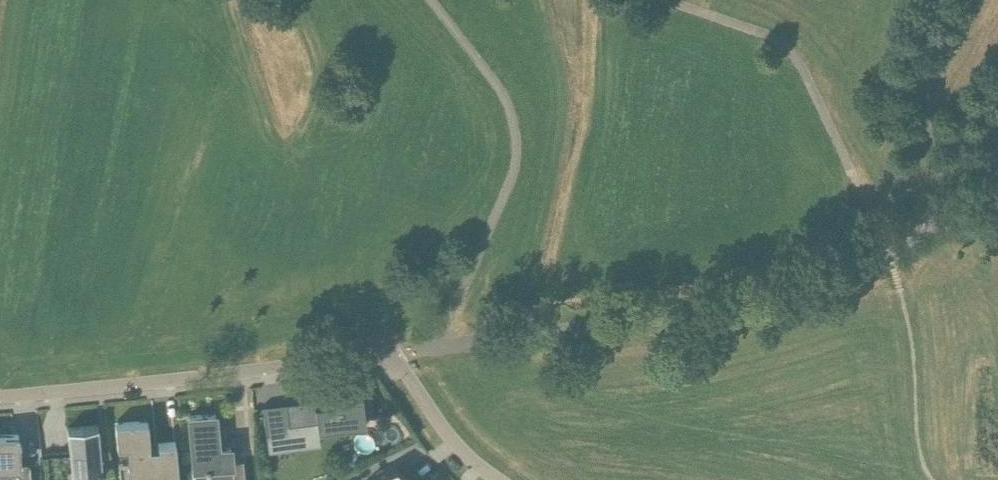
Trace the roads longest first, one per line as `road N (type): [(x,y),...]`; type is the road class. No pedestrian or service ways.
road 1 (residential): [(498,479),(459,449),(399,355),(0,397)]

